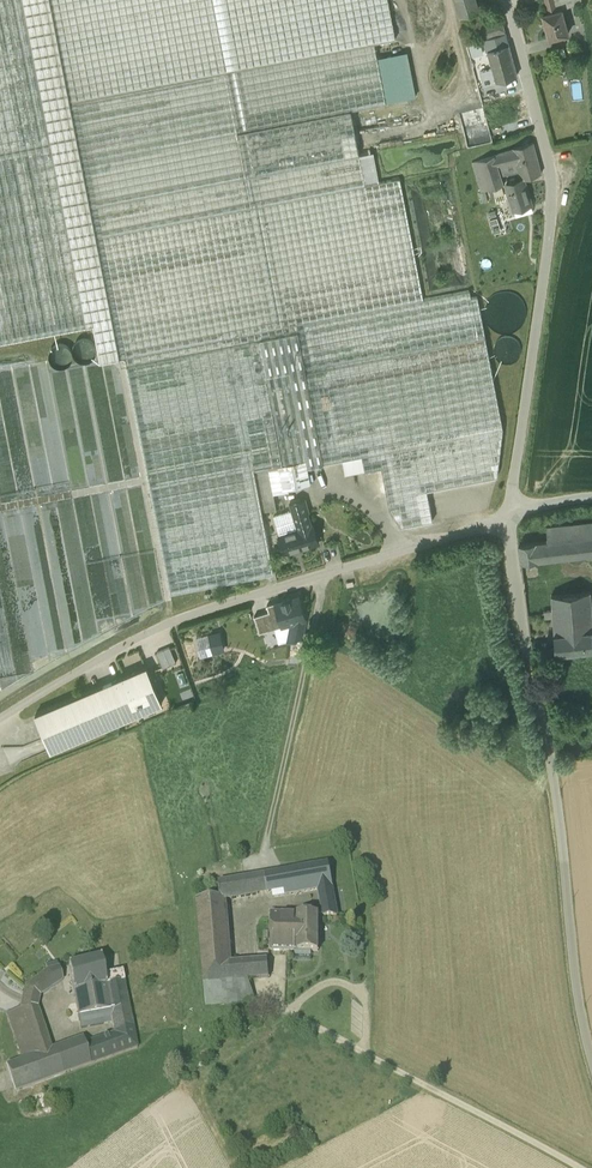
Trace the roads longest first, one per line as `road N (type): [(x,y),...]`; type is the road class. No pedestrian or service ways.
road 1 (unclassified): [(0,720),(172,622),(508,516)]
road 2 (unclassified): [(508,516),(557,789),(579,1002),(591,1045)]
road 3 (unclassified): [(502,0),(548,150),(553,228),(508,516)]

